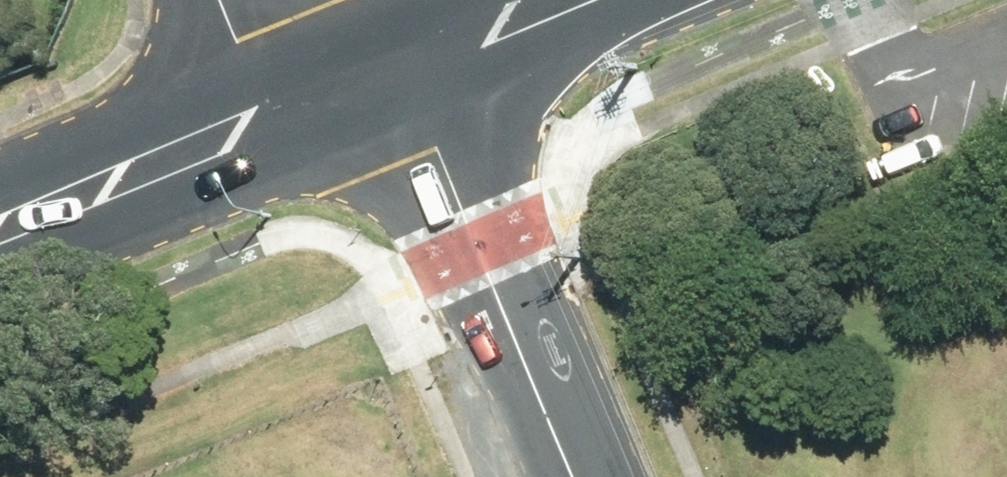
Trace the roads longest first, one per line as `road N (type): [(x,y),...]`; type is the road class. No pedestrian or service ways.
road 1 (tertiary): [(576,476),(447,178),(382,119),(334,96)]
road 2 (primary): [(0,232),(334,96)]
road 3 (primary): [(334,96),(564,0)]
road 4 (residential): [(334,96),(256,58),(231,35),(217,0)]

